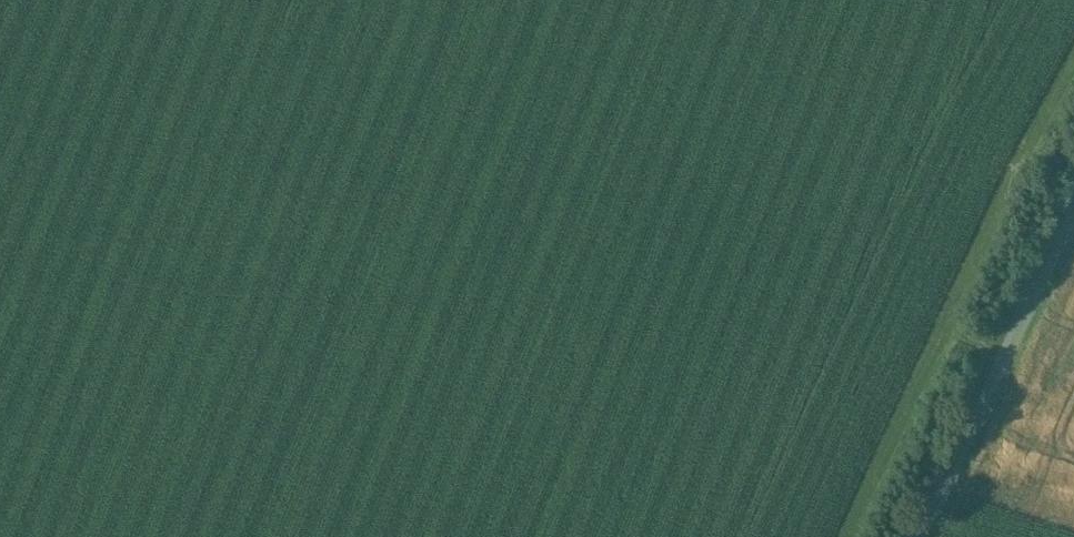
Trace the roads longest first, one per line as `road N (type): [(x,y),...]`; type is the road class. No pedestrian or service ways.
road 1 (unclassified): [(1073,207),(918,536)]

